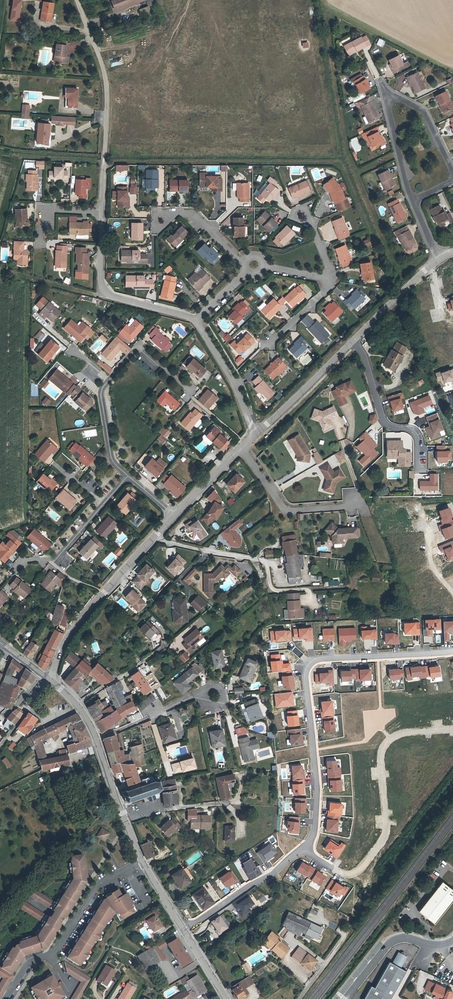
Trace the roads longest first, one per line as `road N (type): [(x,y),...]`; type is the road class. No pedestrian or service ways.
road 1 (residential): [(304,849),(317,819),(308,668),(322,659),(452,651)]
road 2 (residential): [(452,730),(405,732),(388,742),(382,767),(388,835),(359,872),(343,875),(304,849)]
road 3 (unclassified): [(102,211),(107,102),(76,0)]
road 4 (residential): [(127,476),(110,456),(100,391),(135,351),(187,390)]
road 5 (residential): [(413,200),(389,102),(424,111),(452,171)]
road 6 (unclassified): [(195,319),(101,292),(102,211)]
road 7 (residential): [(51,680),(77,624),(153,539)]
road 8 (residential): [(352,341),(381,419),(411,429),(418,469)]
road 9 (residential): [(241,449),(289,511),(355,501)]
road 10 (residential): [(183,929),(304,849)]
road 11 (residential): [(127,476),(56,557),(28,565)]
road 12 (unclassified): [(344,998),(397,939),(434,946),(452,940)]
road 13 (residential): [(255,435),(352,341)]
road 14 (residential): [(141,860),(97,888),(54,958)]
road 15 (unclassified): [(255,435),(195,319)]

